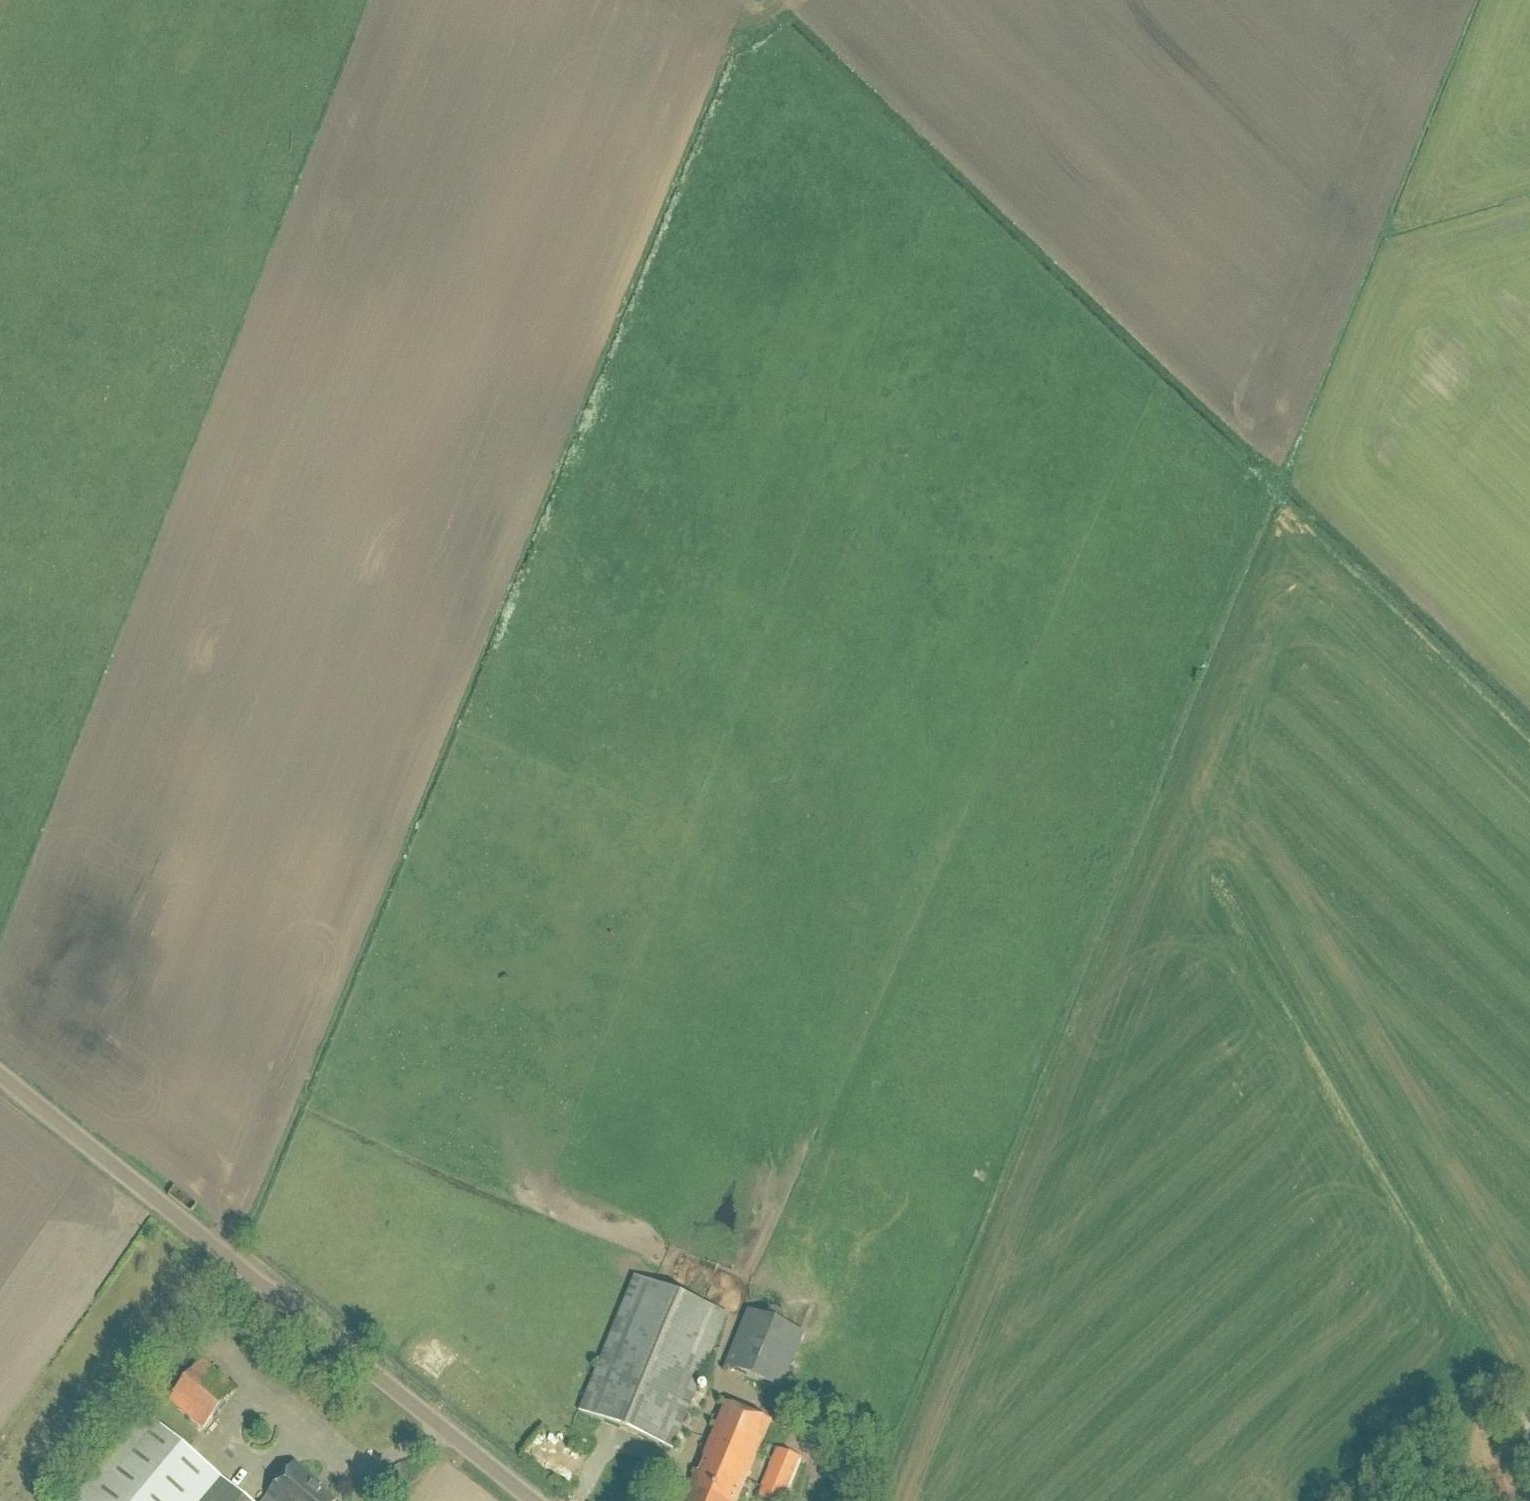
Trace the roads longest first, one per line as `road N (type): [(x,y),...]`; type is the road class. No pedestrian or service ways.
road 1 (unclassified): [(533,1500),(0,1075)]

